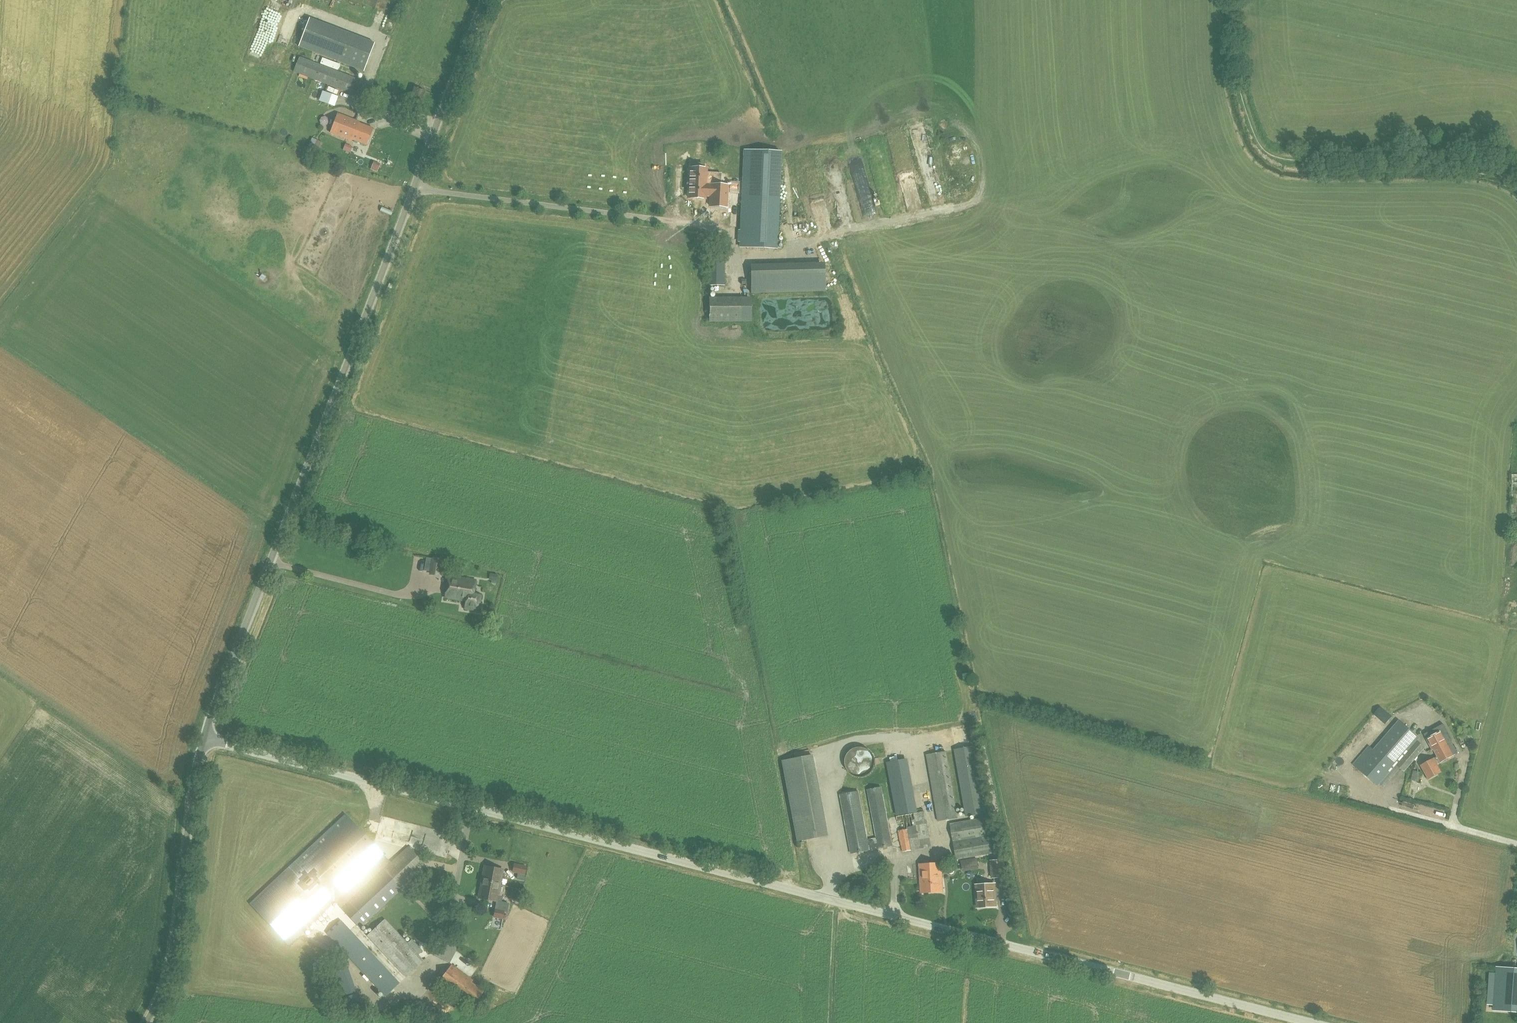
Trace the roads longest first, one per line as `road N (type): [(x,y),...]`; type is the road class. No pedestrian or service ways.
road 1 (unclassified): [(1315,1022),(205,740)]
road 2 (unclassified): [(205,740),(485,0)]
road 3 (unclassified): [(145,1022),(172,951),(205,740)]

